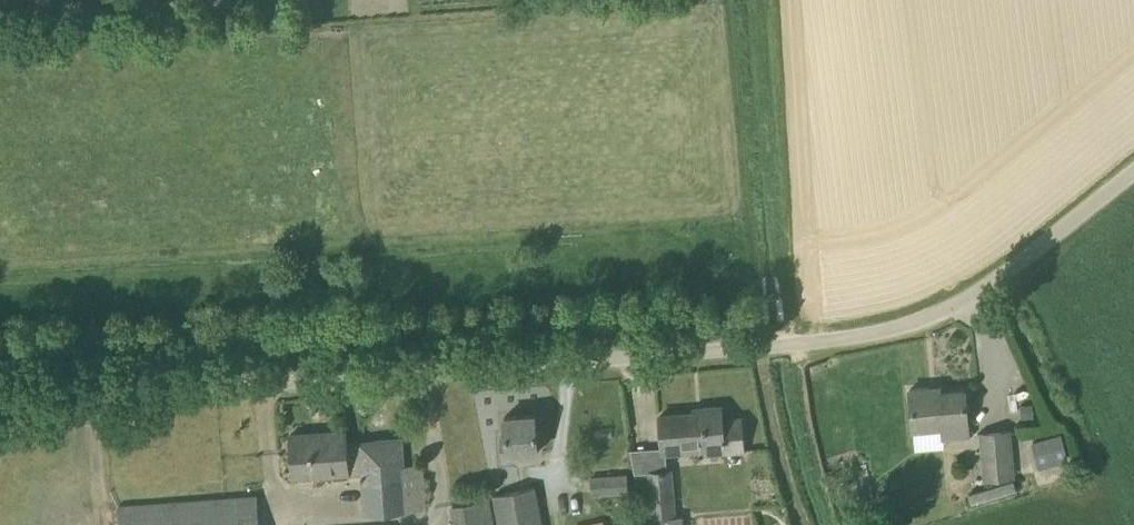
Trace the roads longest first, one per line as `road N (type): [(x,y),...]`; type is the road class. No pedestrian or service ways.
road 1 (unclassified): [(0,395),(870,336),(935,315),(995,281),(1133,173)]

